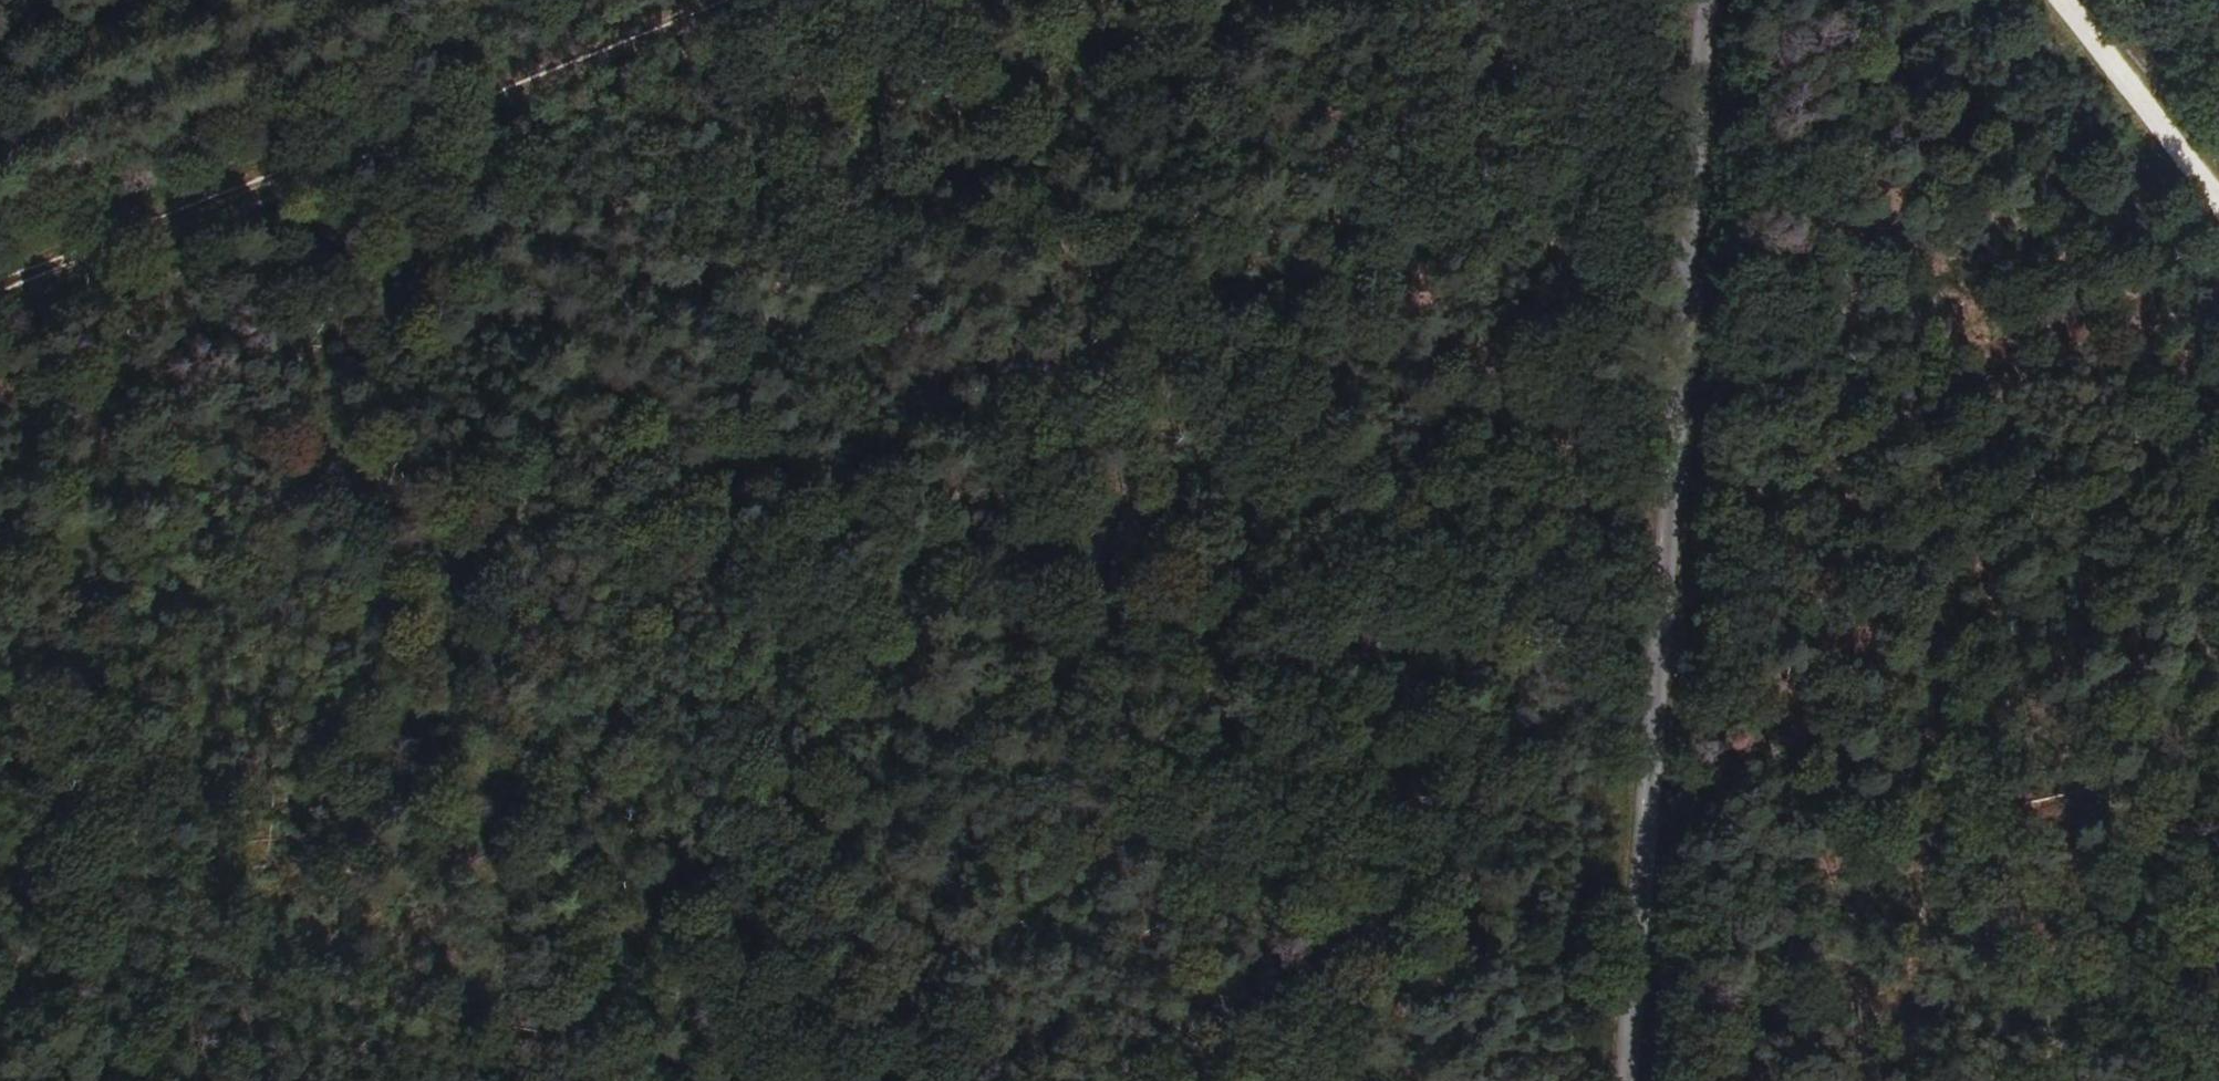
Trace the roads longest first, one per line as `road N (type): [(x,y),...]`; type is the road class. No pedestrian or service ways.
road 1 (unclassified): [(1717,0),(1632,1080)]
road 2 (track): [(0,290),(728,0)]
road 3 (unclassified): [(2058,0),(2218,207)]

